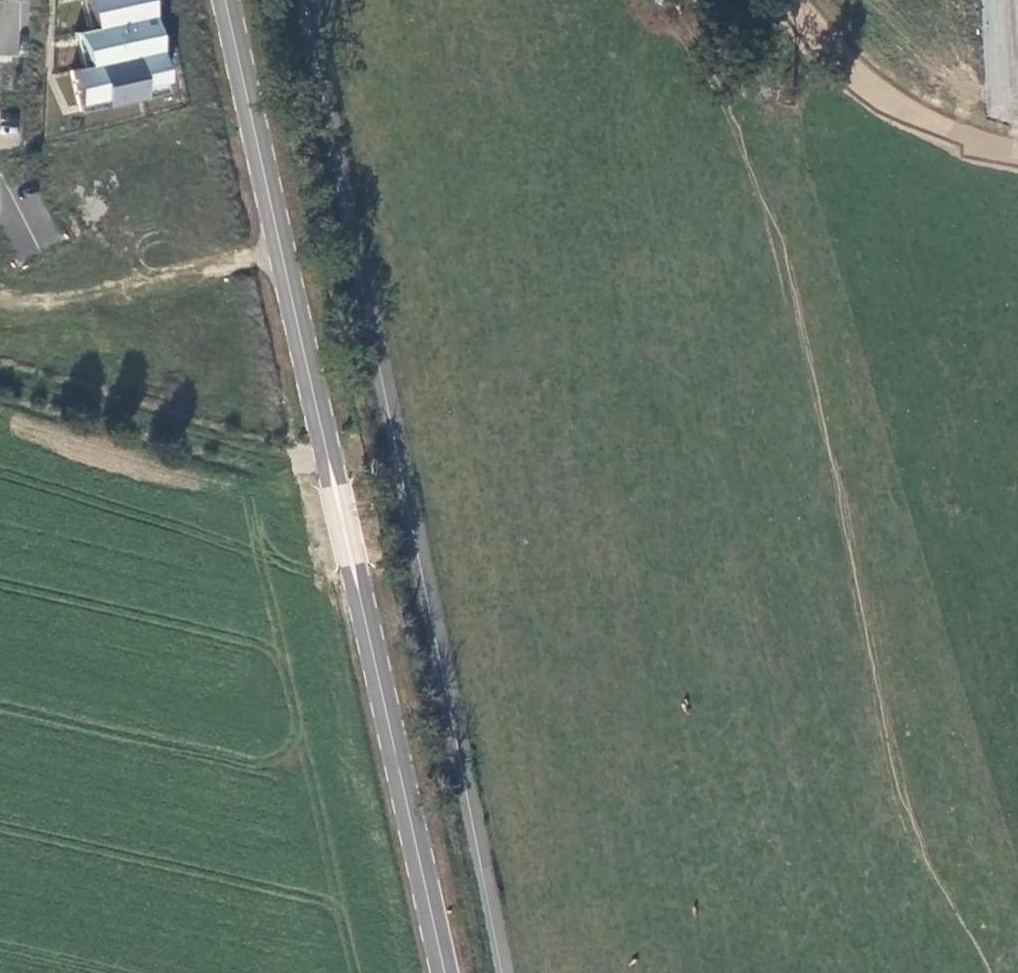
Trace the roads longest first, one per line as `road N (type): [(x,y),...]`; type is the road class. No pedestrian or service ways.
road 1 (secondary): [(445,972),(226,0)]
road 2 (track): [(0,378),(334,481)]

